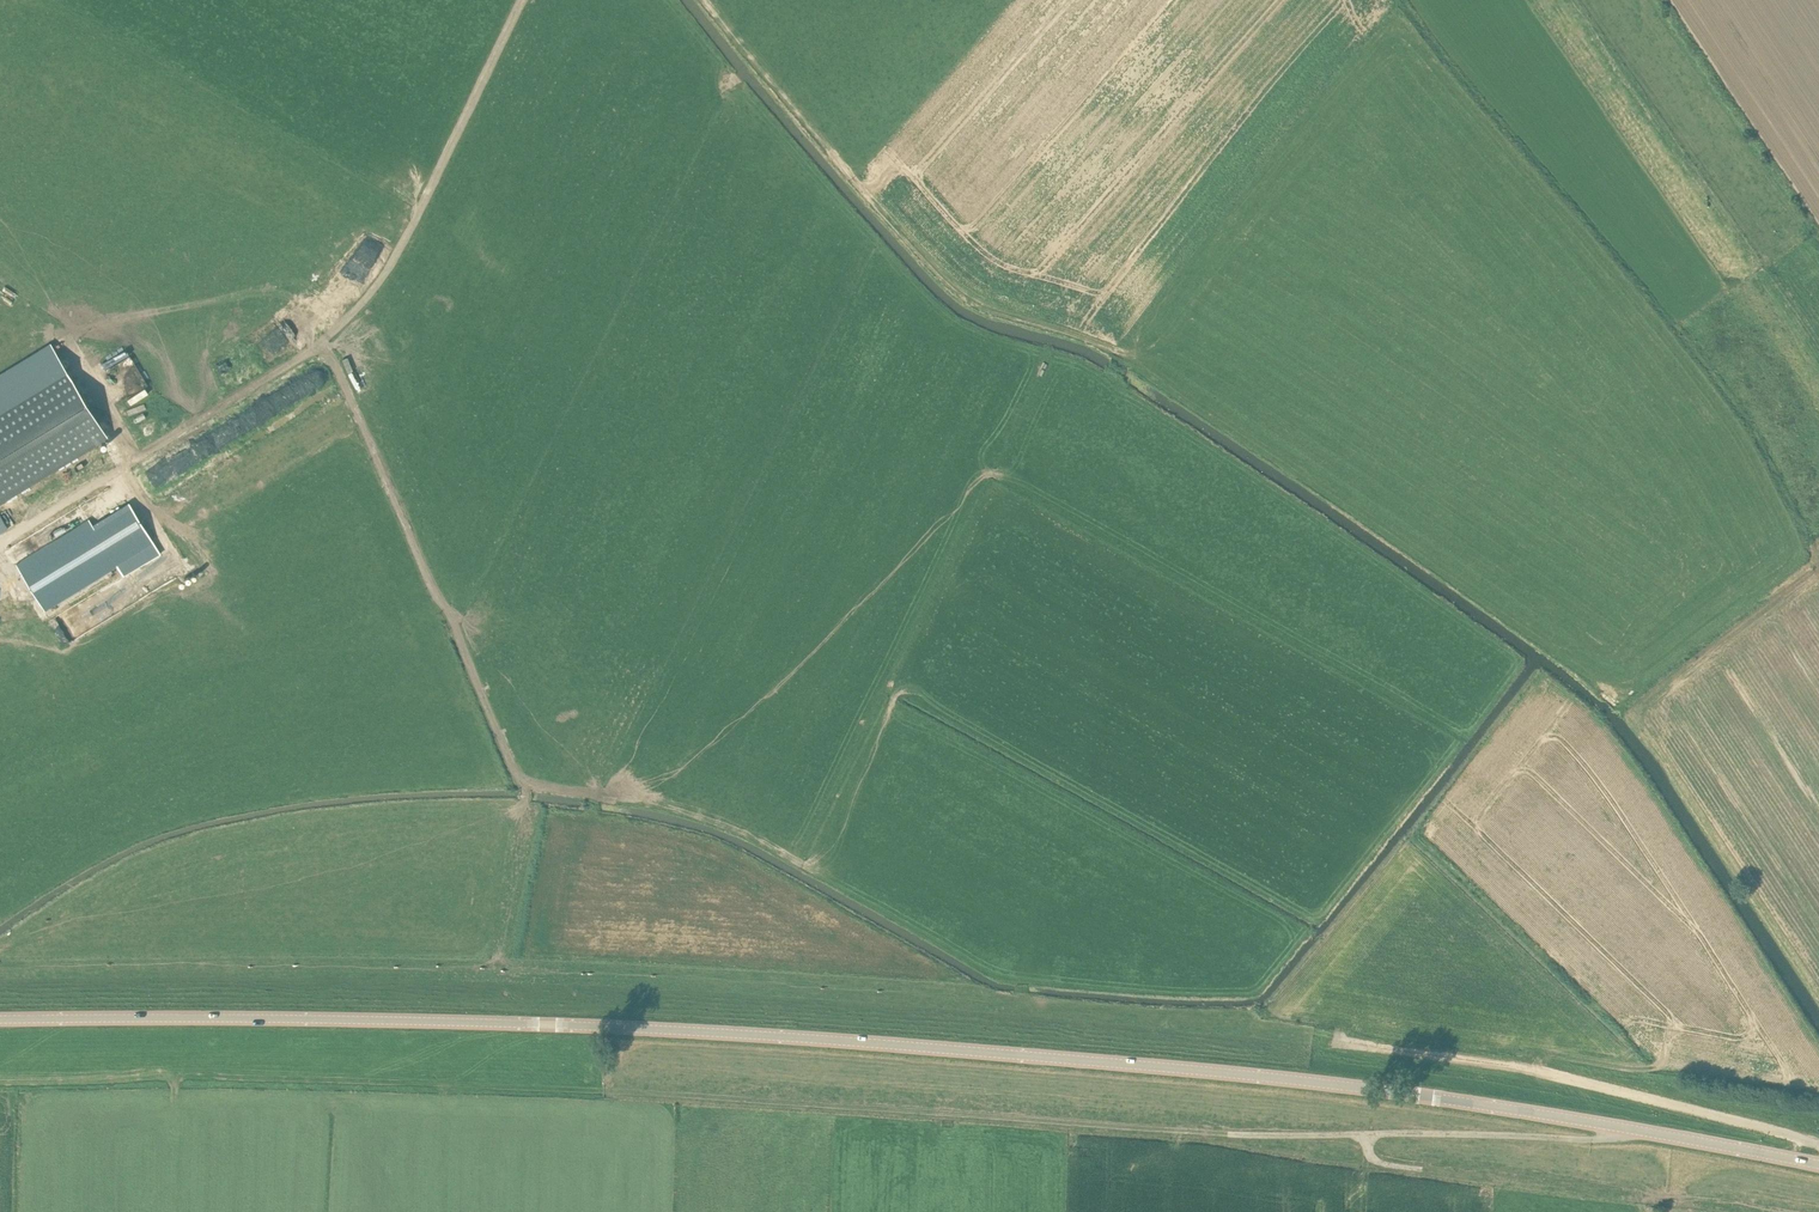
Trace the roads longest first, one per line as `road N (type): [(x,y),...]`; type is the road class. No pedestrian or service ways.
road 1 (secondary): [(1818,1163),(1318,1082),(861,1042),(477,1024),(0,1023)]

